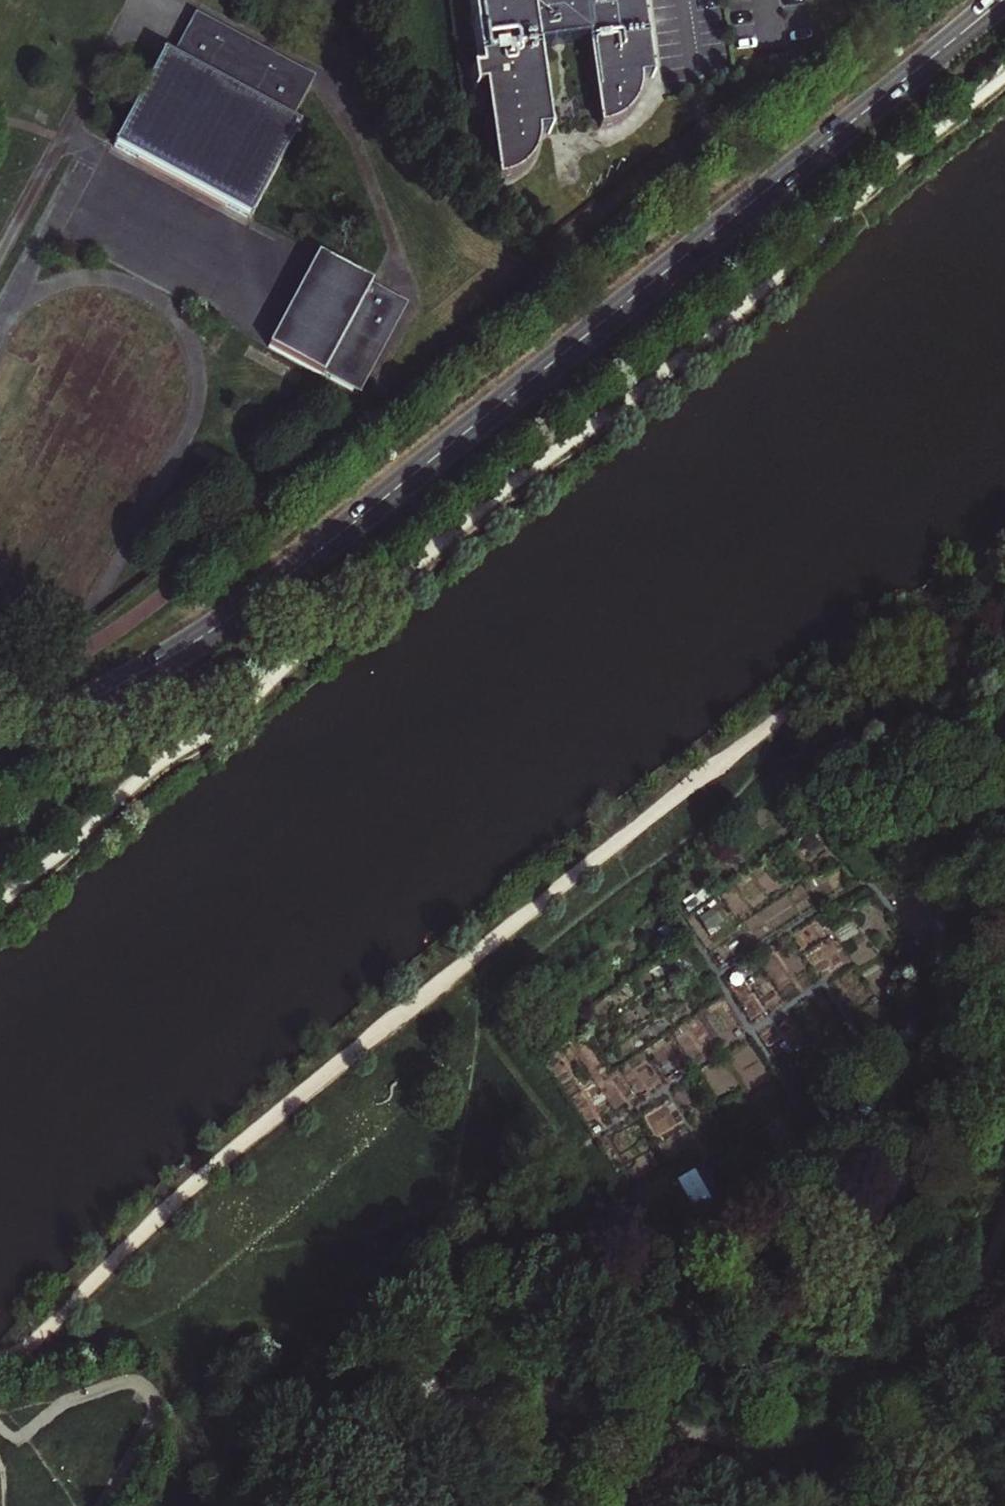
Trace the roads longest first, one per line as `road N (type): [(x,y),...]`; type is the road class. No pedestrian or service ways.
road 1 (tertiary): [(0,734),(139,676),(223,624),(713,236)]
road 2 (tertiary): [(990,0),(713,236)]
road 3 (tertiary): [(713,236),(1004,31)]

